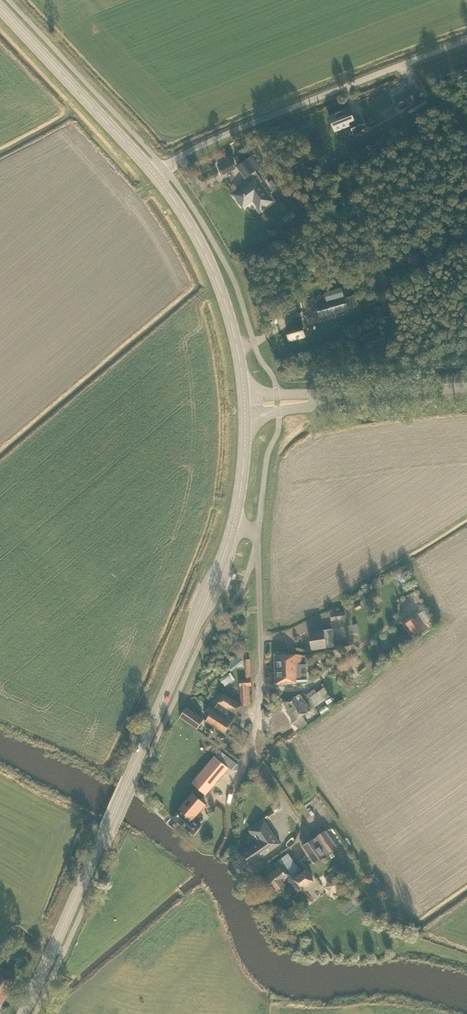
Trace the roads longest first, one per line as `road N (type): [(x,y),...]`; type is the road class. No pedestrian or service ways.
road 1 (secondary): [(24,1013),(233,525)]
road 2 (unclassified): [(155,174),(232,132),(466,41)]
road 3 (unclassified): [(253,557),(260,702),(230,803)]
road 4 (secondary): [(155,174),(0,9)]
road 5 (secondary): [(238,348),(212,267),(155,174)]
road 6 (tertiary): [(325,398),(466,386)]

